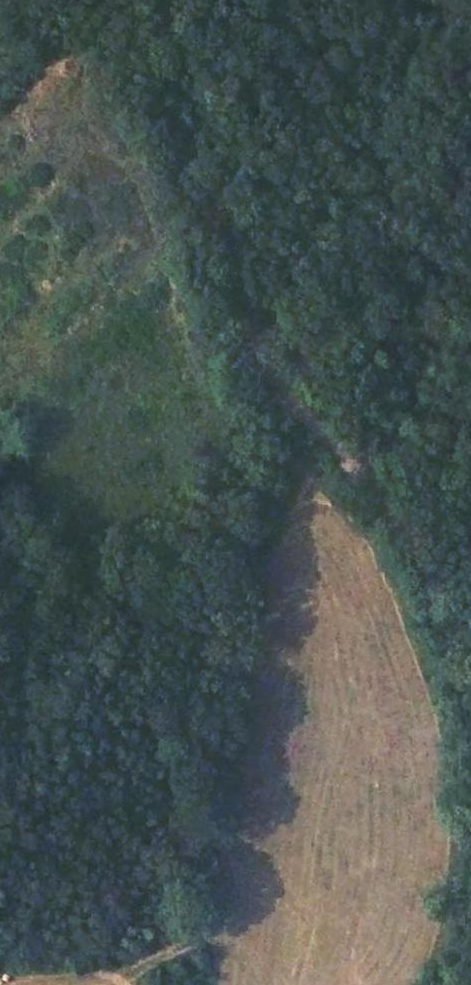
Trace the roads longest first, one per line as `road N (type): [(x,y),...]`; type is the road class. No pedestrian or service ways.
road 1 (track): [(164,0),(168,16),(206,64),(238,177),(256,354),(284,393)]
road 2 (track): [(284,393),(327,424),(402,529),(443,621),(470,720)]
road 3 (track): [(470,343),(373,328),(309,360),(284,393)]

